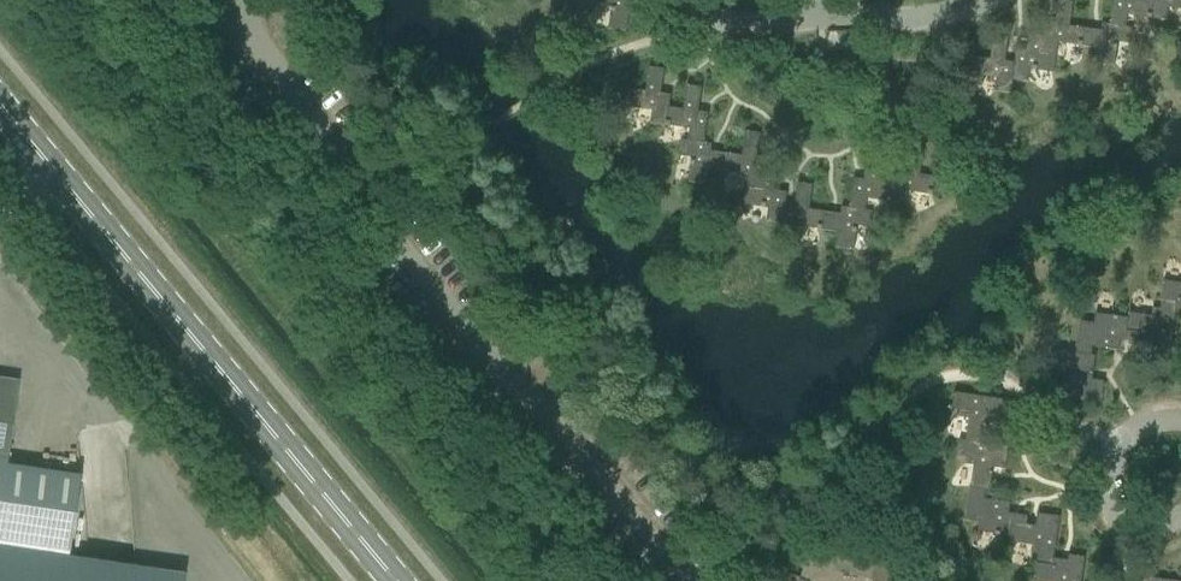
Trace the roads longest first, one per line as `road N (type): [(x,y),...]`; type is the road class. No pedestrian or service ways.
road 1 (primary): [(399,580),(0,103)]

